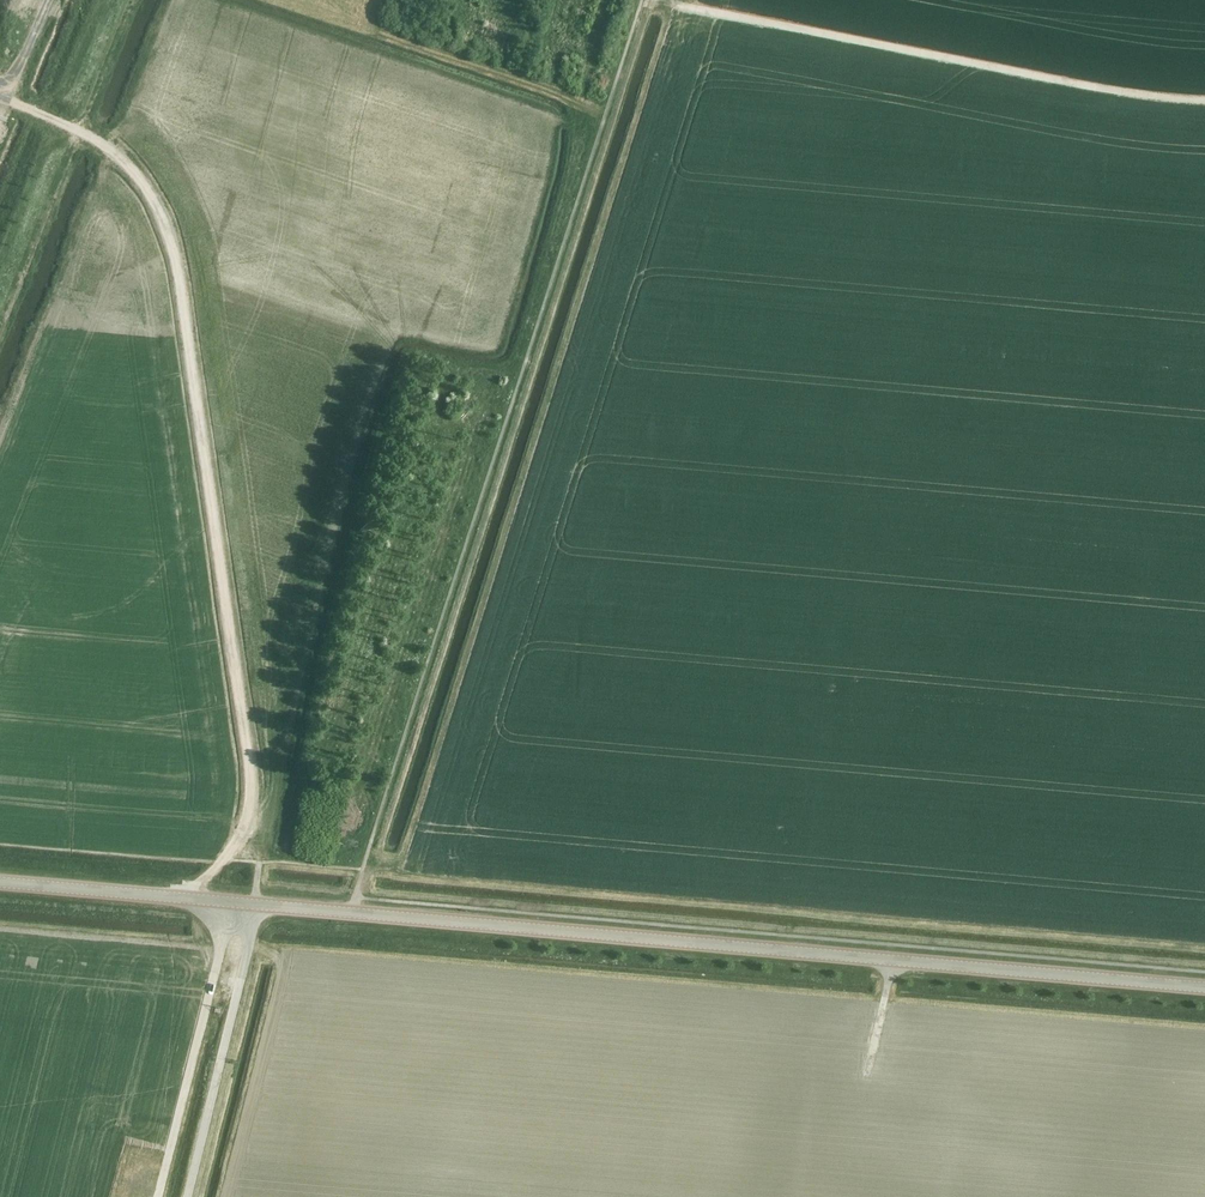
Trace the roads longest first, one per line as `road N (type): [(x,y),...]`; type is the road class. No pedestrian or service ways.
road 1 (secondary): [(1204,984),(0,879)]

